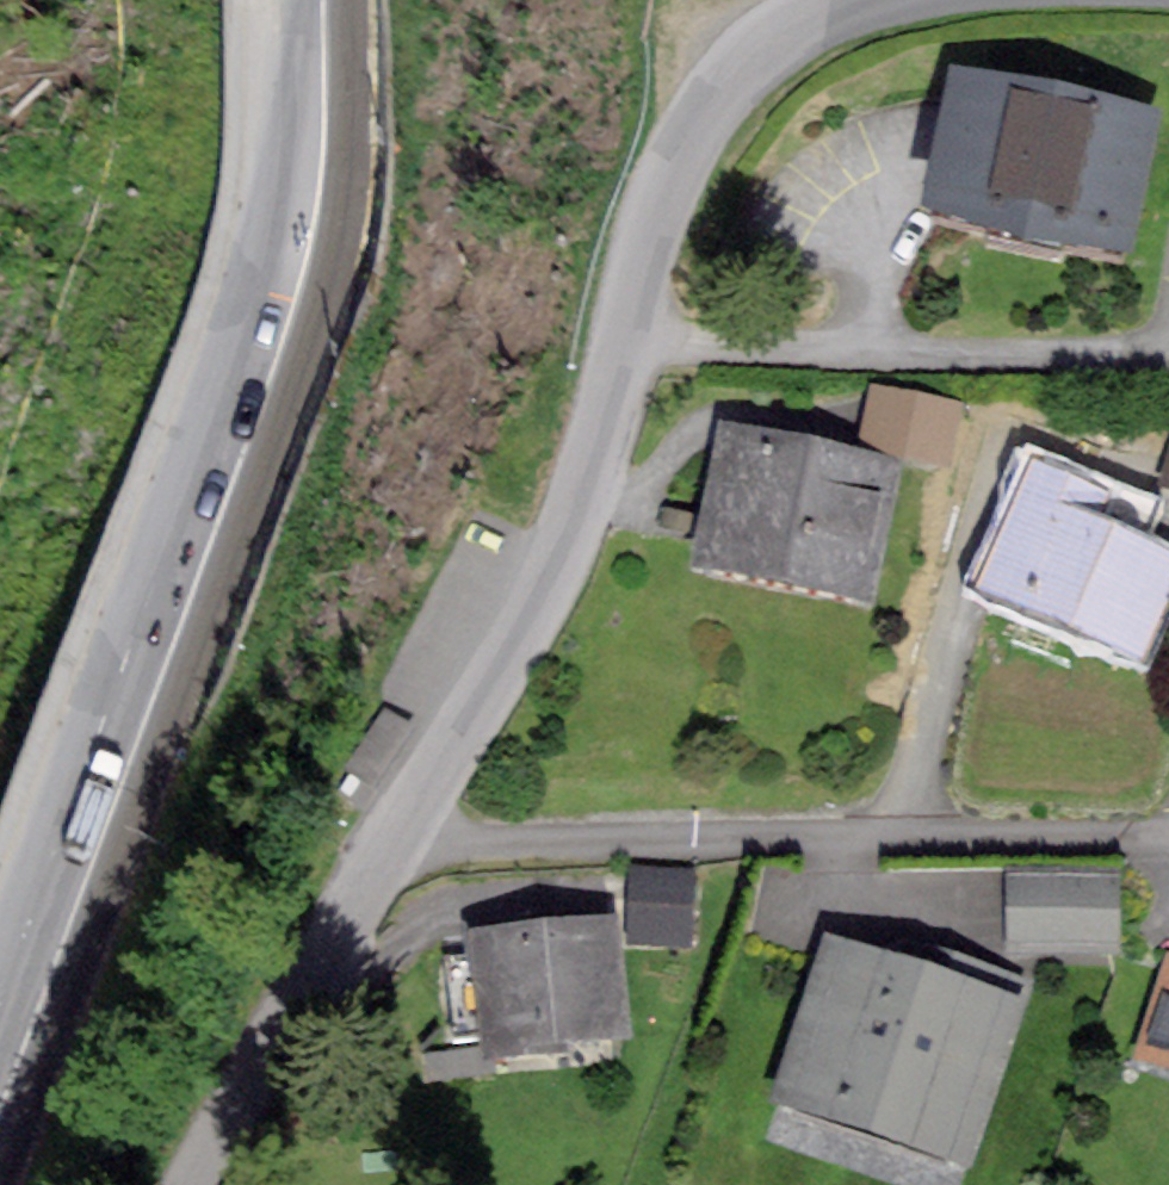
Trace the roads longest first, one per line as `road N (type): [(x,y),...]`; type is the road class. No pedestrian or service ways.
road 1 (secondary): [(286,0),(283,142),(268,256),(0,1007)]
road 2 (unclassified): [(829,0),(733,71),(530,592),(399,834)]
road 3 (residential): [(399,834),(435,846),(1168,837)]
road 4 (unclassified): [(399,834),(201,1184)]

